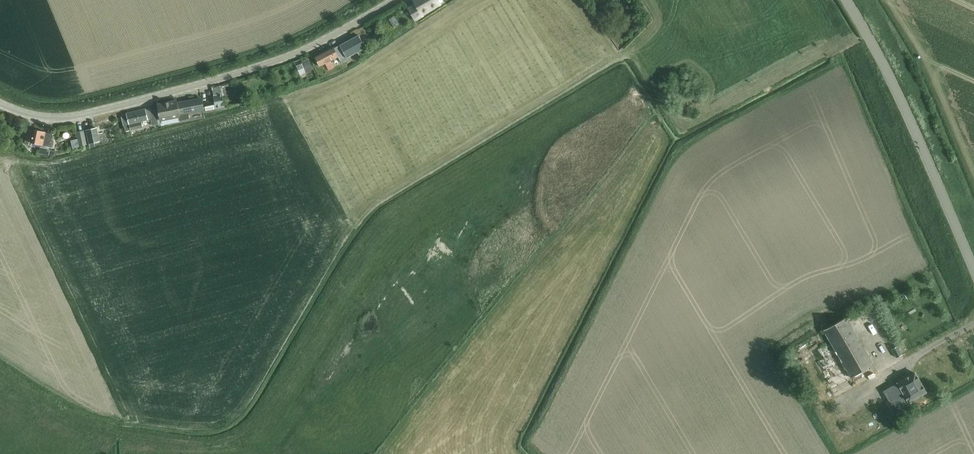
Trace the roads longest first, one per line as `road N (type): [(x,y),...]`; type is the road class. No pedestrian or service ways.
road 1 (unclassified): [(0,104),(68,119),(200,85),(315,44),(395,0)]
road 2 (unclassified): [(973,270),(847,0)]

